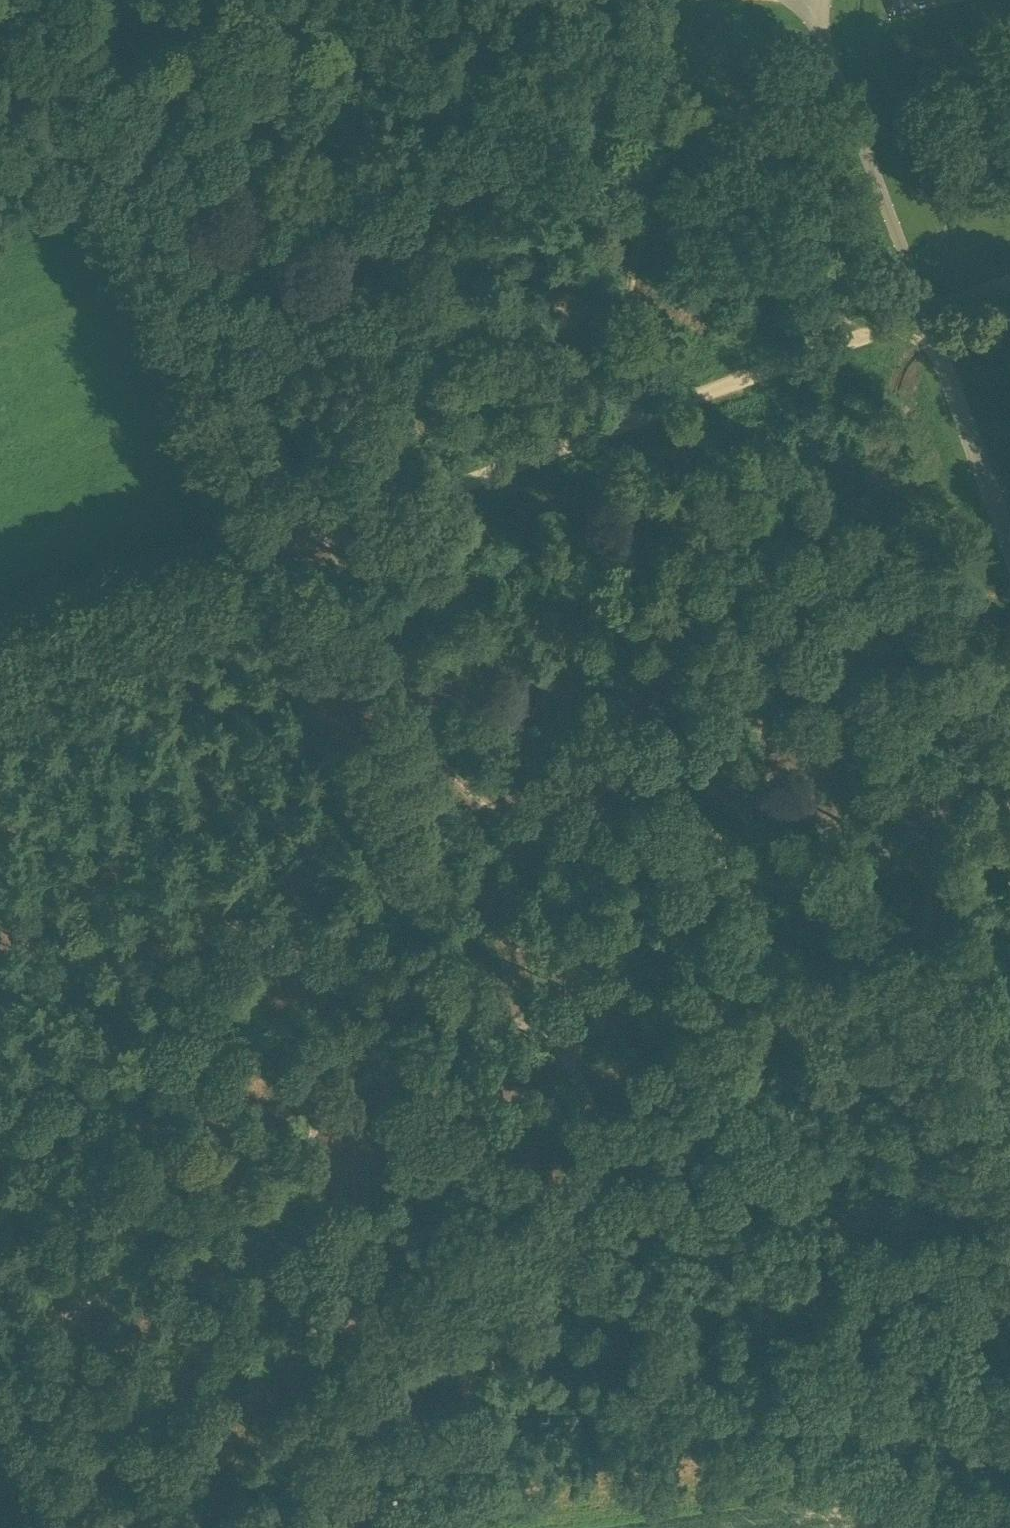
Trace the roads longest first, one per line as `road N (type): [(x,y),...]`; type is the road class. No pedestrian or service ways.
road 1 (unclassified): [(289,1527),(328,1409),(360,1359),(584,1179),(752,972),(1009,756)]
road 2 (track): [(0,869),(206,998),(368,1073),(410,1033),(449,983),(460,951),(453,877),(295,546)]
road 3 (track): [(295,546),(925,312)]
road 4 (track): [(595,0),(295,546)]
road 5 (track): [(586,0),(467,44),(297,65),(0,173)]
road 6 (track): [(295,546),(38,0)]
road 7 (unclassified): [(1009,540),(808,0)]
road 8 (track): [(620,426),(644,183),(644,0)]
road 9 (track): [(1009,1219),(941,1048),(931,918),(943,809)]
road 10 (track): [(0,654),(295,546)]

